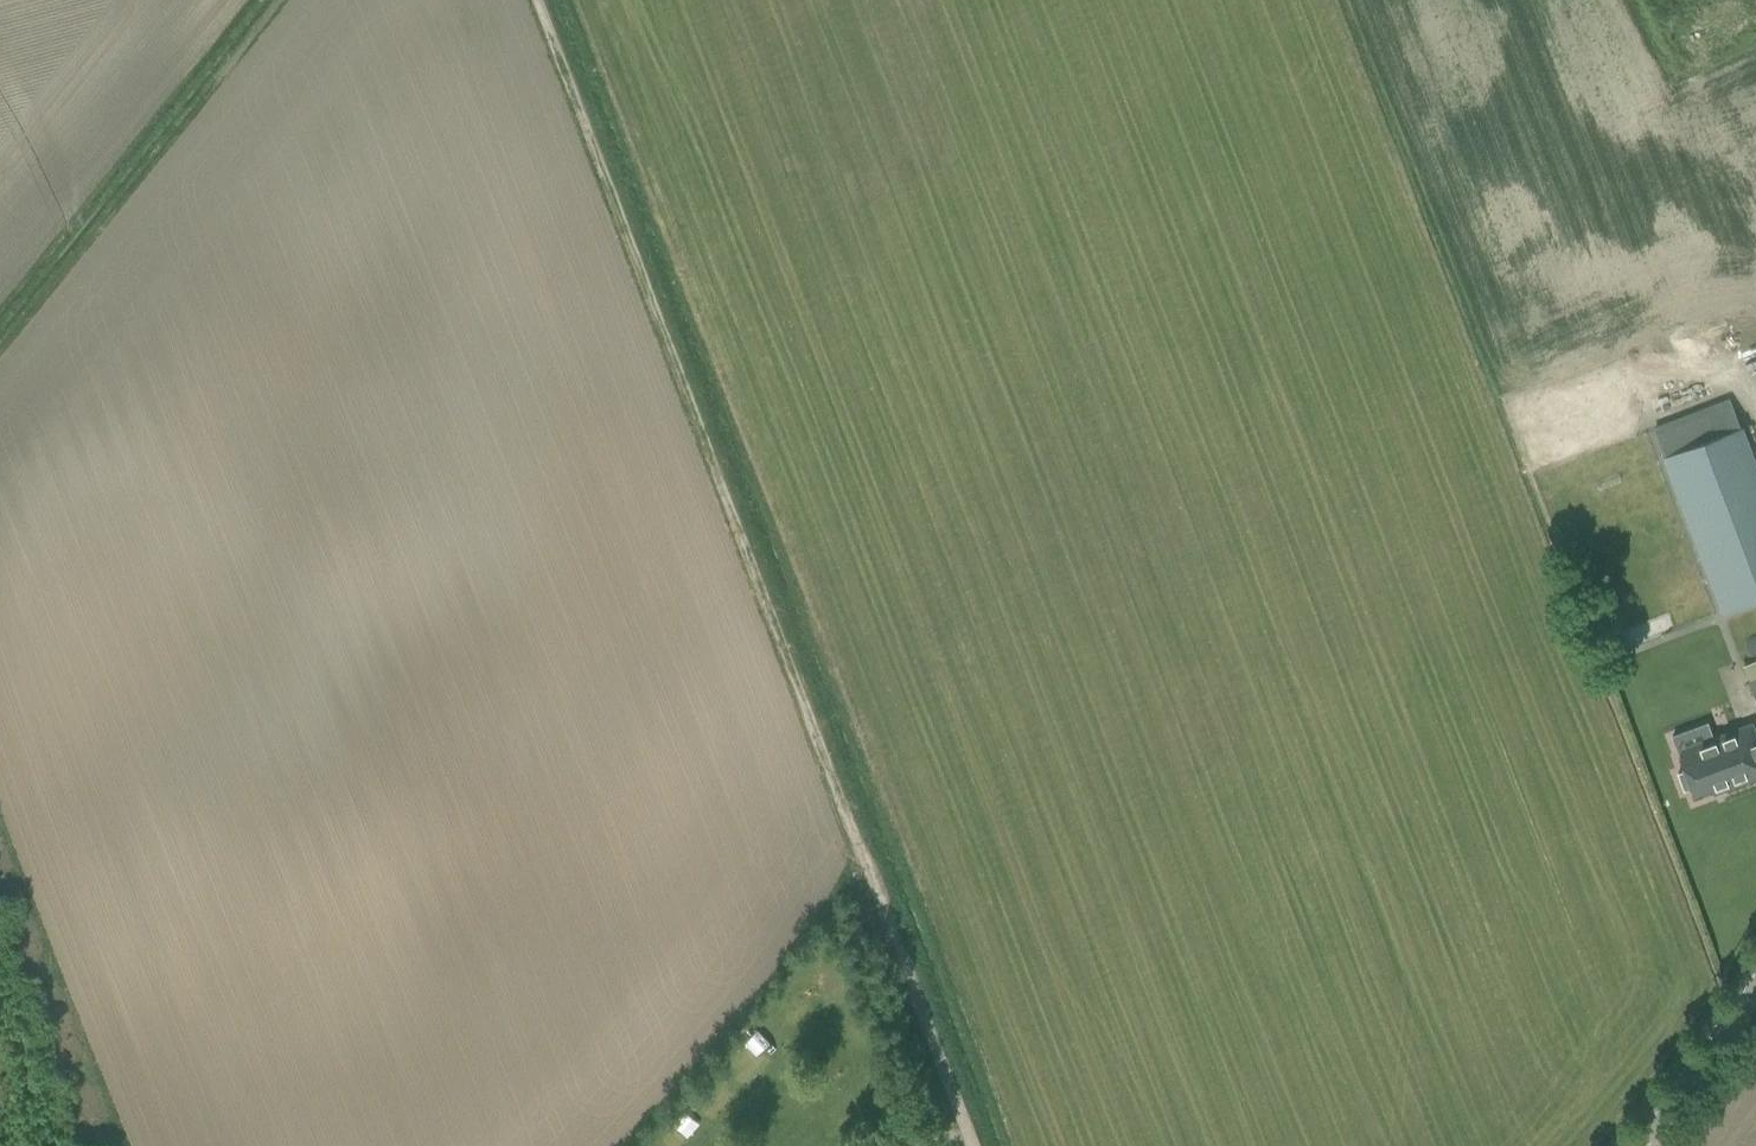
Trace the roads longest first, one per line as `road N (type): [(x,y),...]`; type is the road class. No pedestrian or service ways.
road 1 (track): [(977,1145),(555,0)]
road 2 (tertiary): [(1636,1145),(1755,980)]

